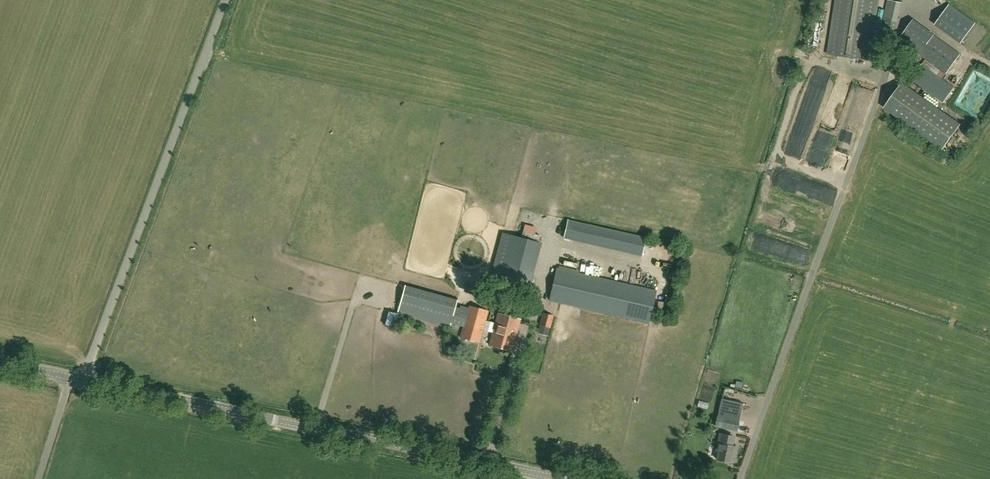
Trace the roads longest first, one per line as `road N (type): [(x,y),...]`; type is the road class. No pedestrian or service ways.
road 1 (unclassified): [(579,478),(83,382)]
road 2 (unclassified): [(225,0),(83,382)]

